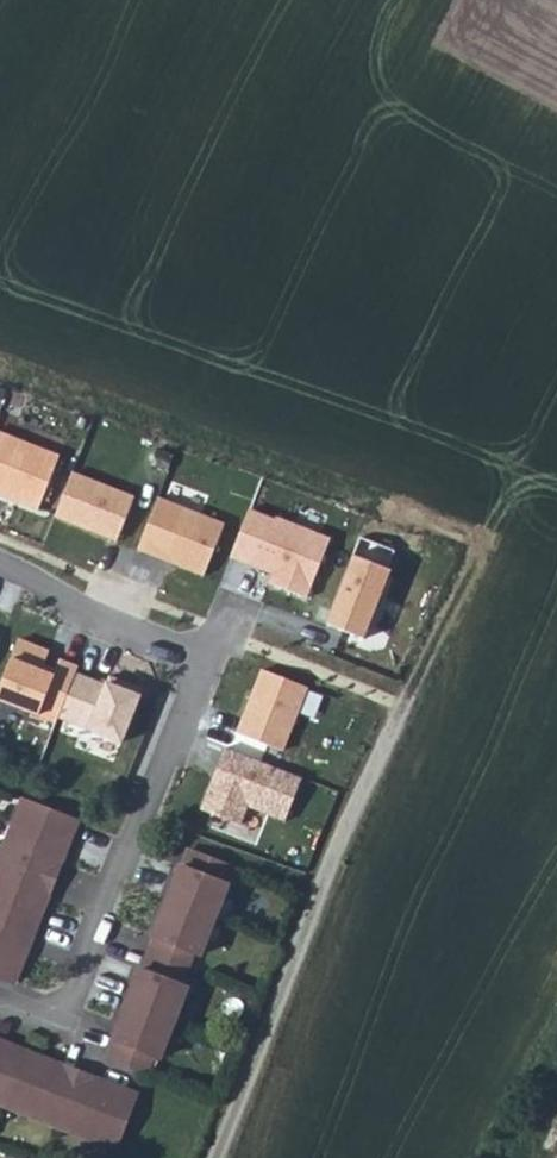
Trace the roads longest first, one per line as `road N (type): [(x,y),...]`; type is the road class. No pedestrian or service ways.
road 1 (residential): [(0,1002),(51,1020),(68,1007),(208,656),(66,603),(0,568)]

